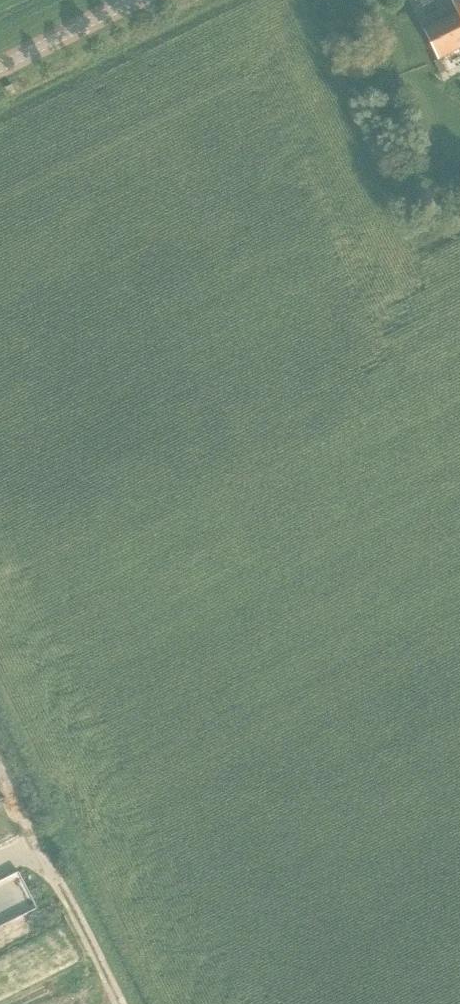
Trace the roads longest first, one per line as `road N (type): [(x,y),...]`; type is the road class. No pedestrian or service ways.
road 1 (unclassified): [(0,65),(129,0)]

